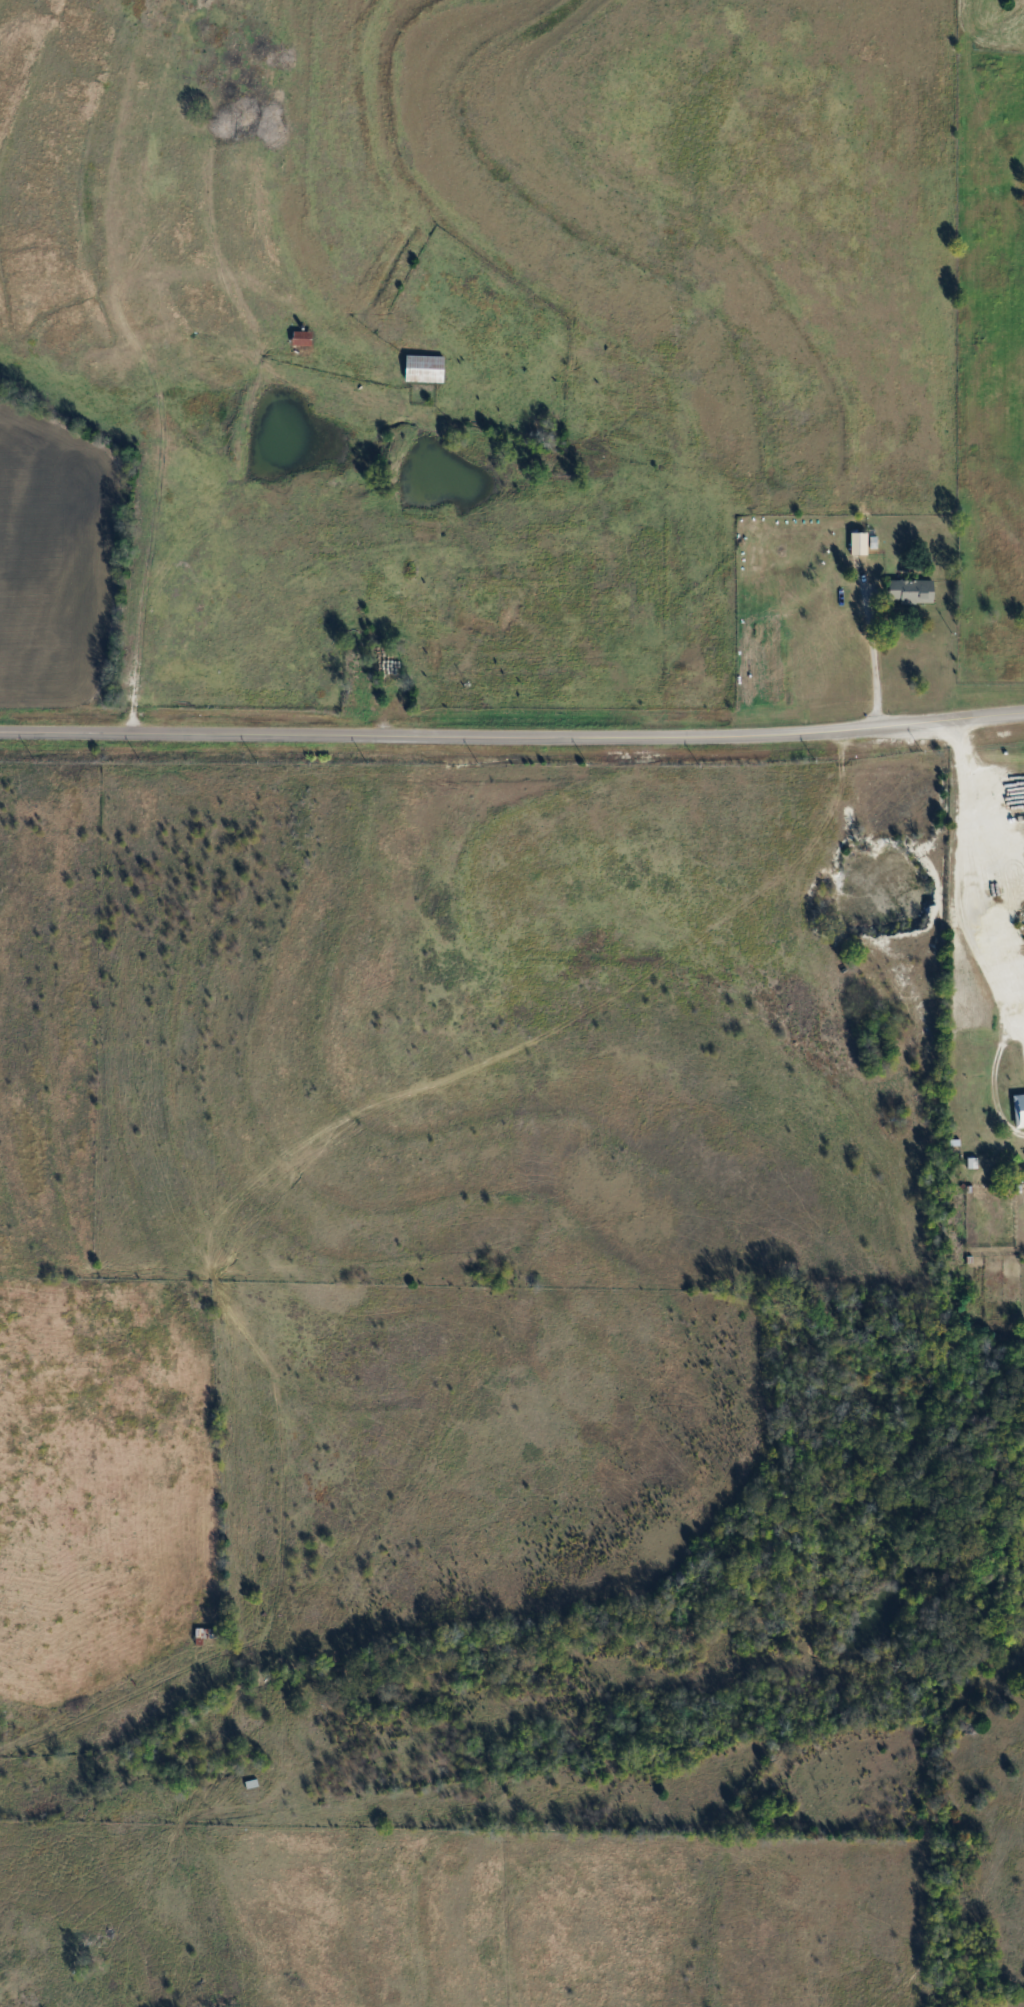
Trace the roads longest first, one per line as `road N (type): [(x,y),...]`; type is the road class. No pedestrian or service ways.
road 1 (residential): [(0,732),(717,734),(1023,711)]

